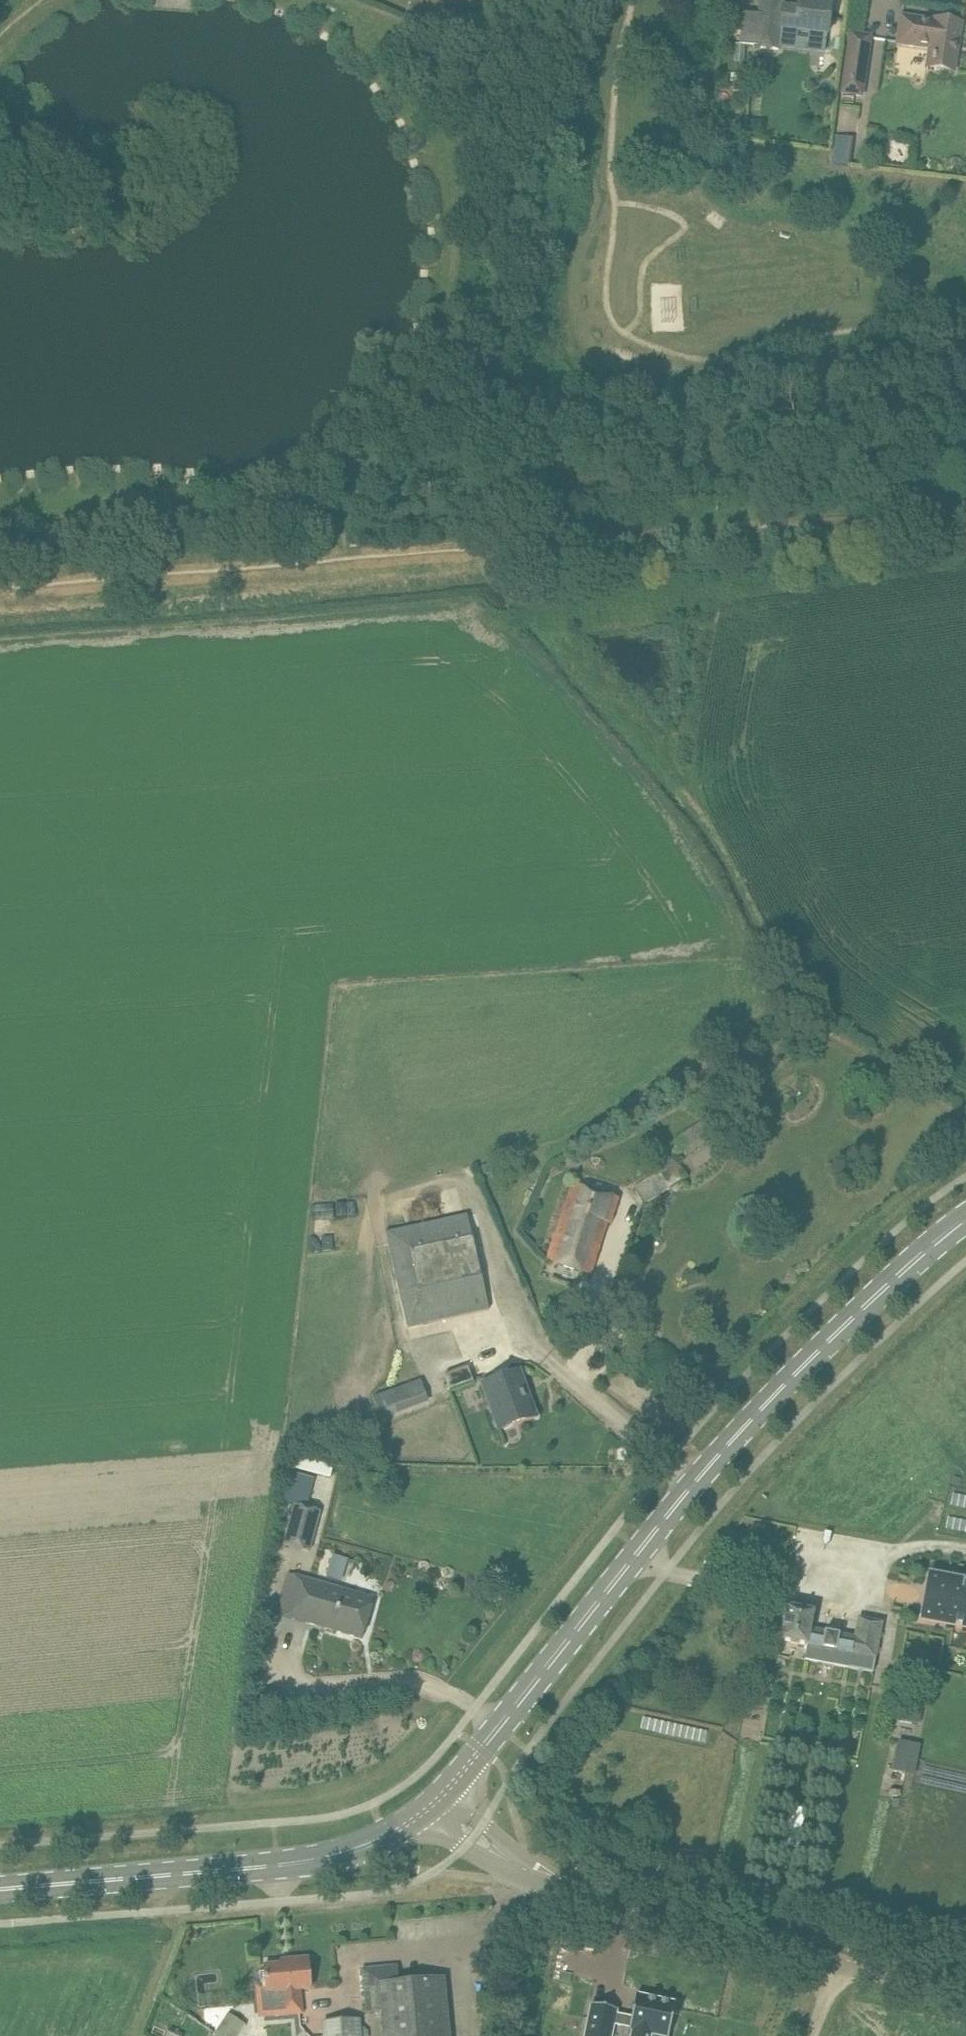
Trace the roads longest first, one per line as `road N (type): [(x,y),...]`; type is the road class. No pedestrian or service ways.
road 1 (tertiary): [(445,1791),(737,1430),(965,1220)]
road 2 (tertiary): [(0,1888),(356,1852),(421,1813)]
road 3 (unclassified): [(836,1963),(651,1918),(525,1869)]
road 4 (unclassified): [(965,1991),(836,1963)]

